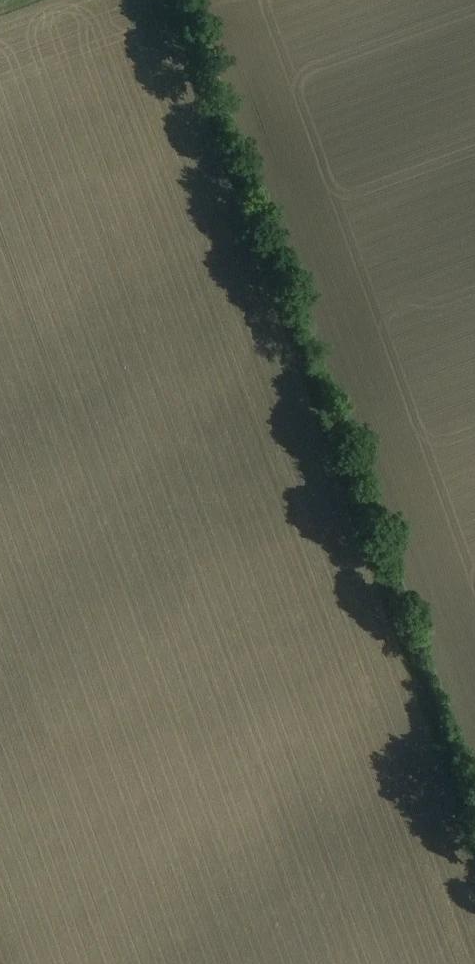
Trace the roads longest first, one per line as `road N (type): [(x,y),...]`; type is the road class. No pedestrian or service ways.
road 1 (track): [(474,836),(172,0)]

